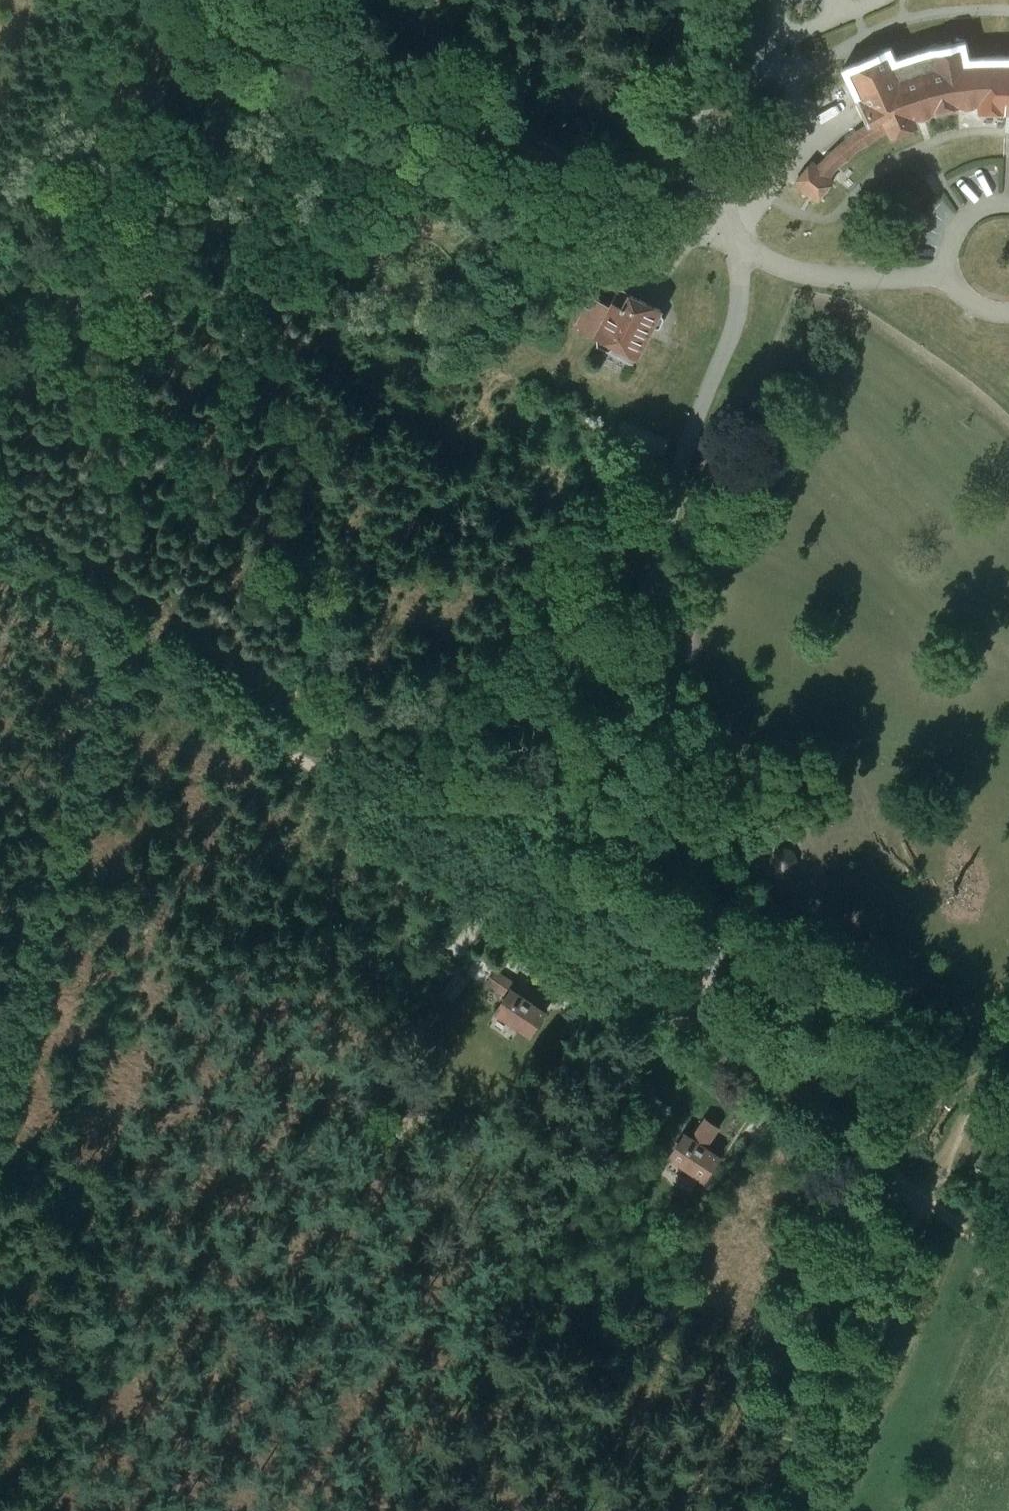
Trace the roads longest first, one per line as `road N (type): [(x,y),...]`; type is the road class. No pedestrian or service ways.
road 1 (unclassified): [(808,1489),(895,1282),(907,1209),(881,1155),(838,1116),(730,1045),(694,871),(654,633),(670,495),(740,297),(692,85),(695,0)]
road 2 (track): [(1008,1260),(900,1180)]

